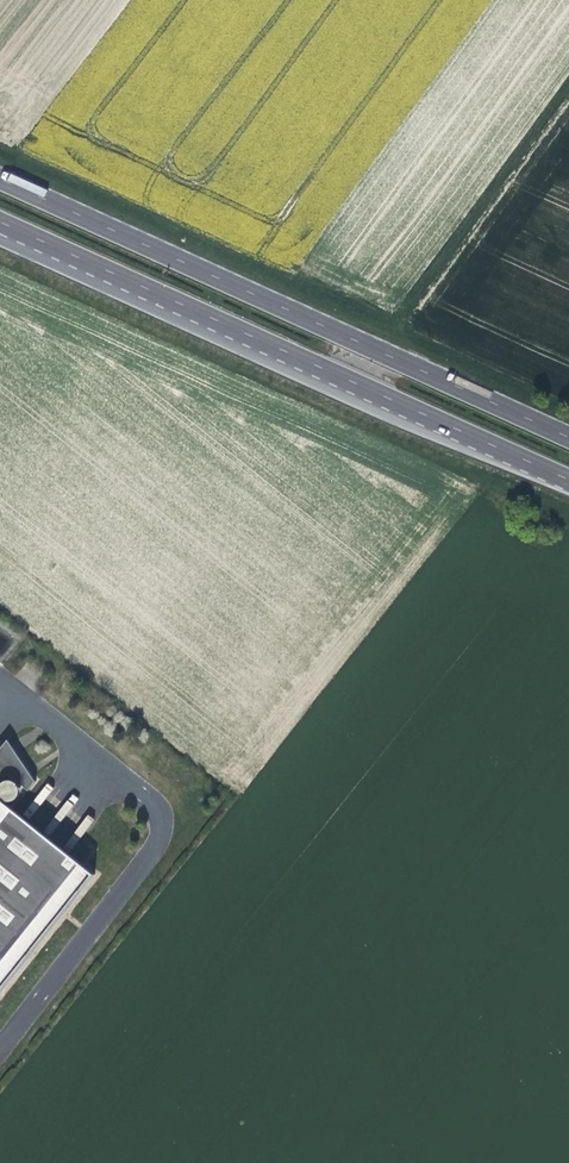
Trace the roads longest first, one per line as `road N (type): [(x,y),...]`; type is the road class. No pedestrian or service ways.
road 1 (primary): [(568,438),(0,179)]
road 2 (primary): [(0,222),(568,480)]
road 3 (unclassified): [(0,242),(480,456),(568,482)]

